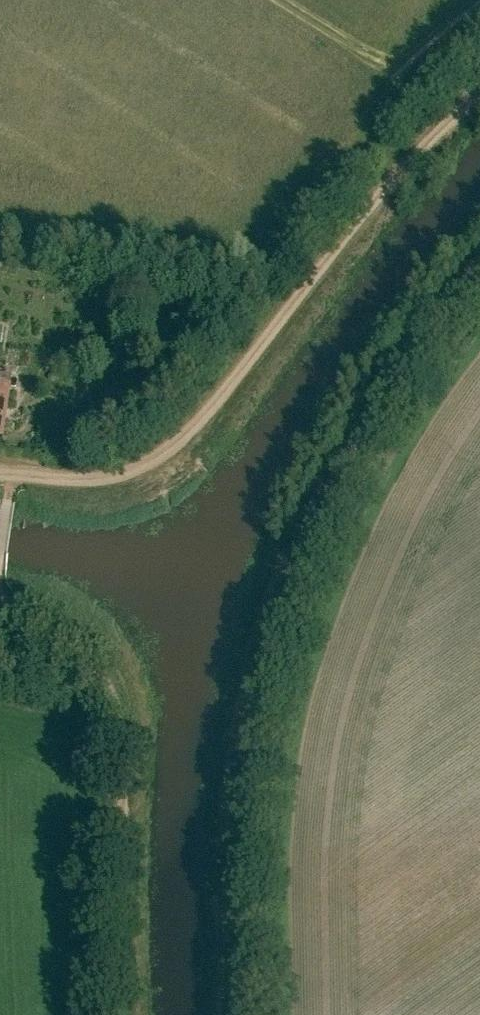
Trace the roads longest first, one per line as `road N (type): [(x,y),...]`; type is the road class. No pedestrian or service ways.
road 1 (track): [(240,1014),(235,869),(254,716),(293,582),(353,461),(422,354),(479,287)]
road 2 (track): [(479,94),(380,190),(213,415),(147,458),(85,475),(11,477)]
road 3 (track): [(134,1014),(126,757),(108,691),(78,647),(0,598)]

